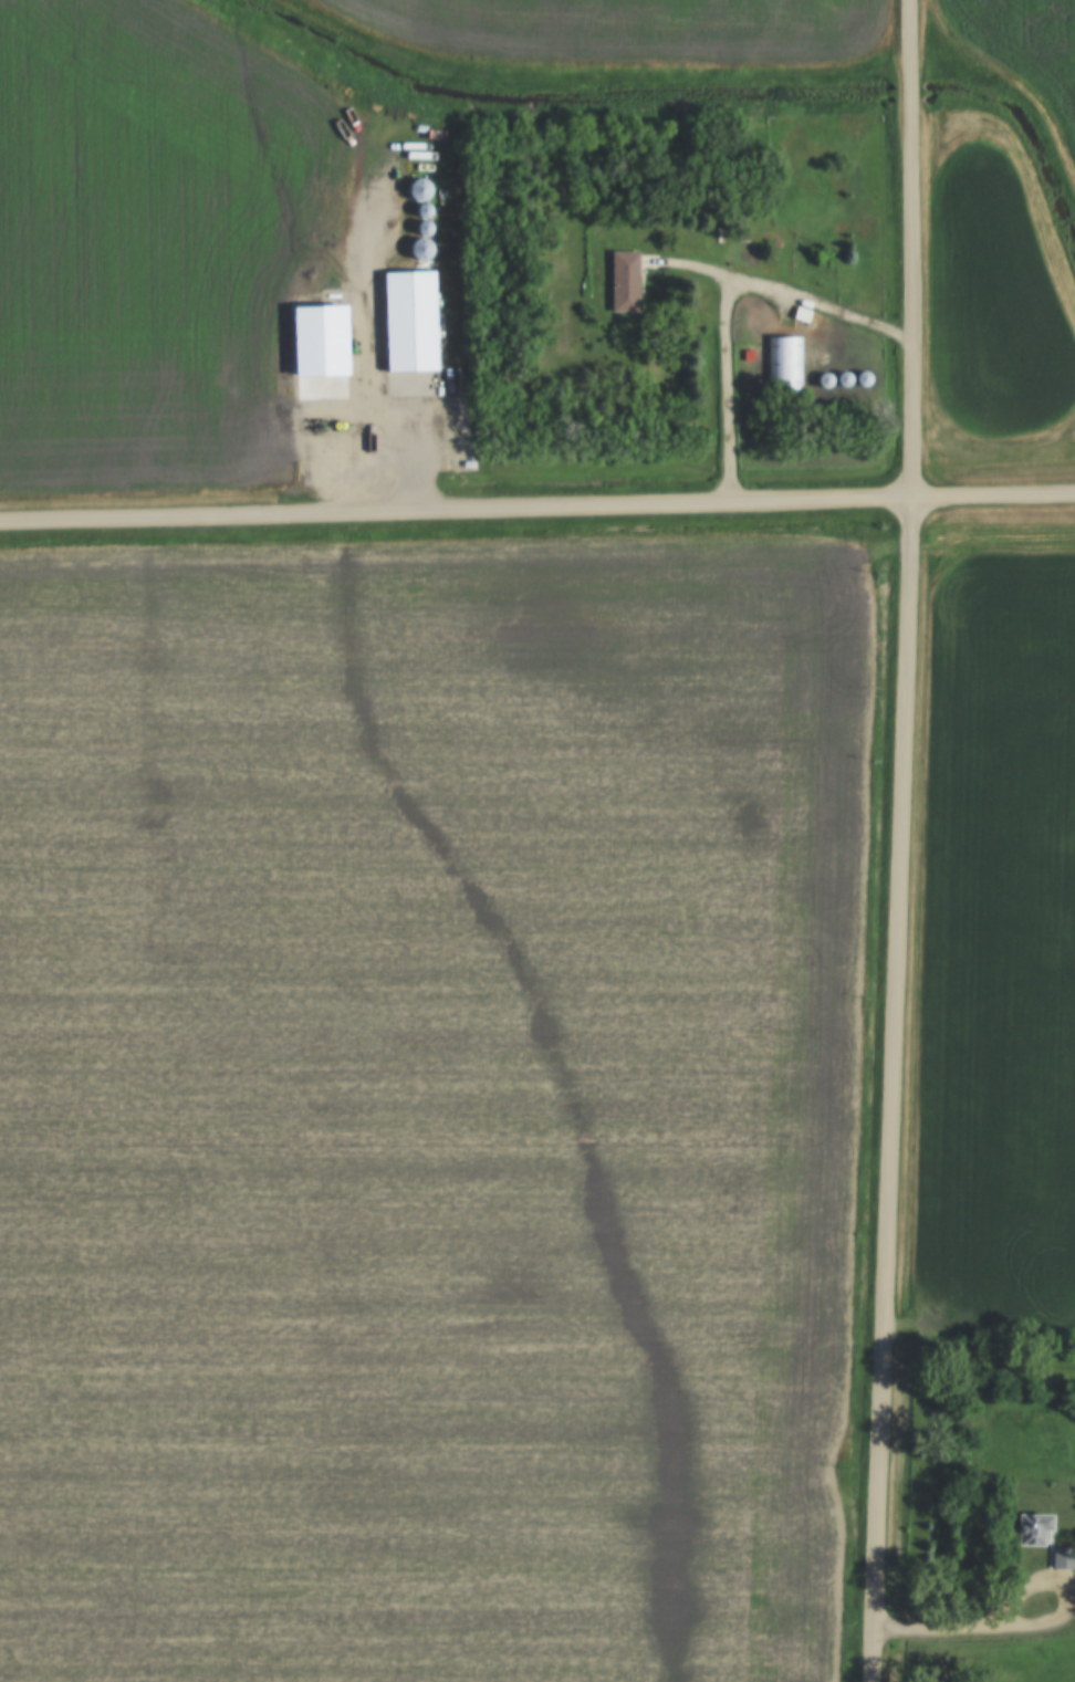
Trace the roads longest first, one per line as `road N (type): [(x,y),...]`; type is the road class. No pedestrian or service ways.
road 1 (residential): [(911,497),(874,1681)]
road 2 (residential): [(1074,493),(0,521)]
road 3 (residential): [(905,0),(911,497)]

